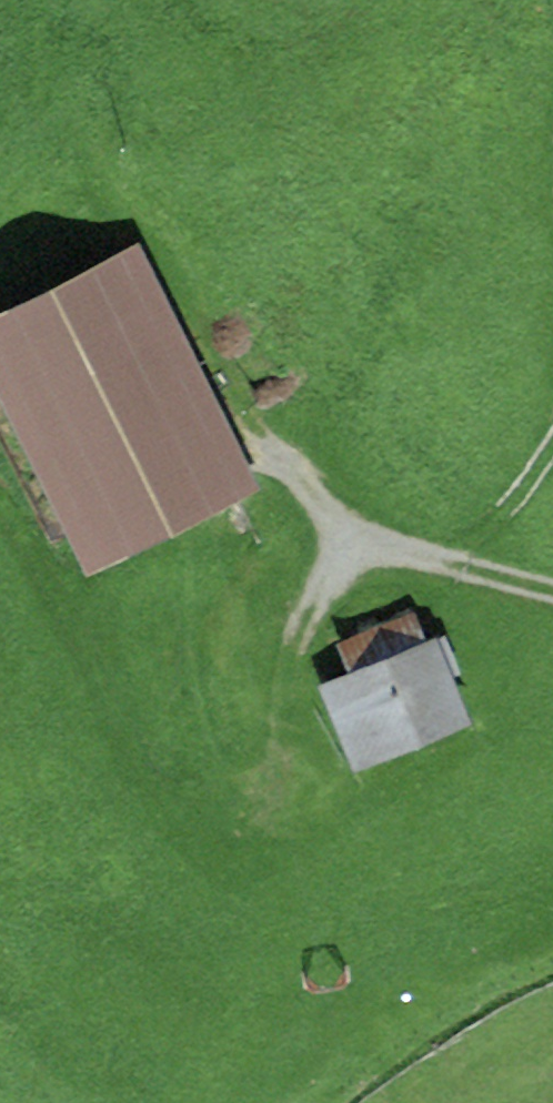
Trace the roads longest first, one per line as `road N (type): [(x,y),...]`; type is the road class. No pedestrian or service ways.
road 1 (track): [(258,449),(335,519),(377,544),(552,585)]
road 2 (track): [(359,533),(319,587),(279,713)]
road 3 (track): [(444,559),(516,500),(552,441)]

